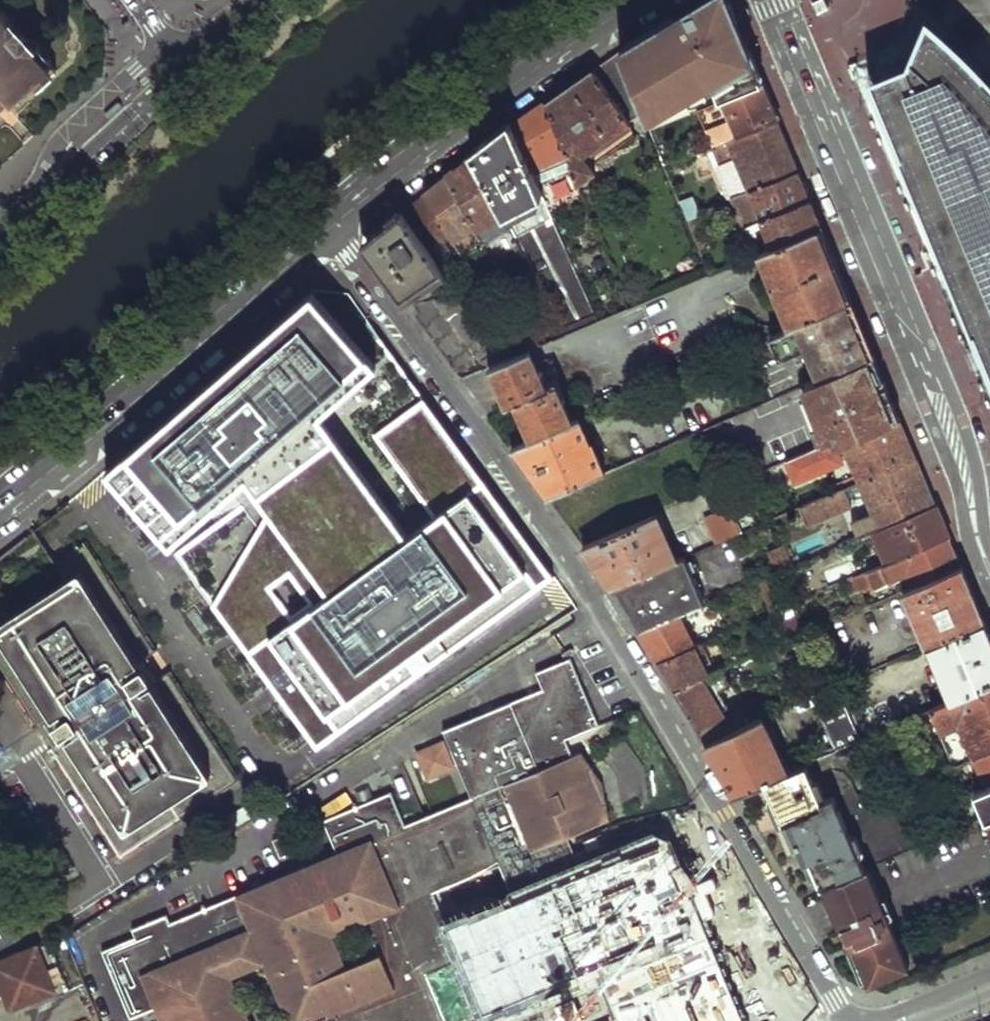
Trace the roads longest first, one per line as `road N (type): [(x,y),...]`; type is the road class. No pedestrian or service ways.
road 1 (residential): [(322,226),(577,577),(846,1020)]
road 2 (residential): [(770,0),(946,418),(989,573)]
road 3 (primary): [(322,226),(0,494)]
road 4 (primary): [(630,0),(544,52),(322,226)]
road 5 (primary): [(0,230),(188,69)]

